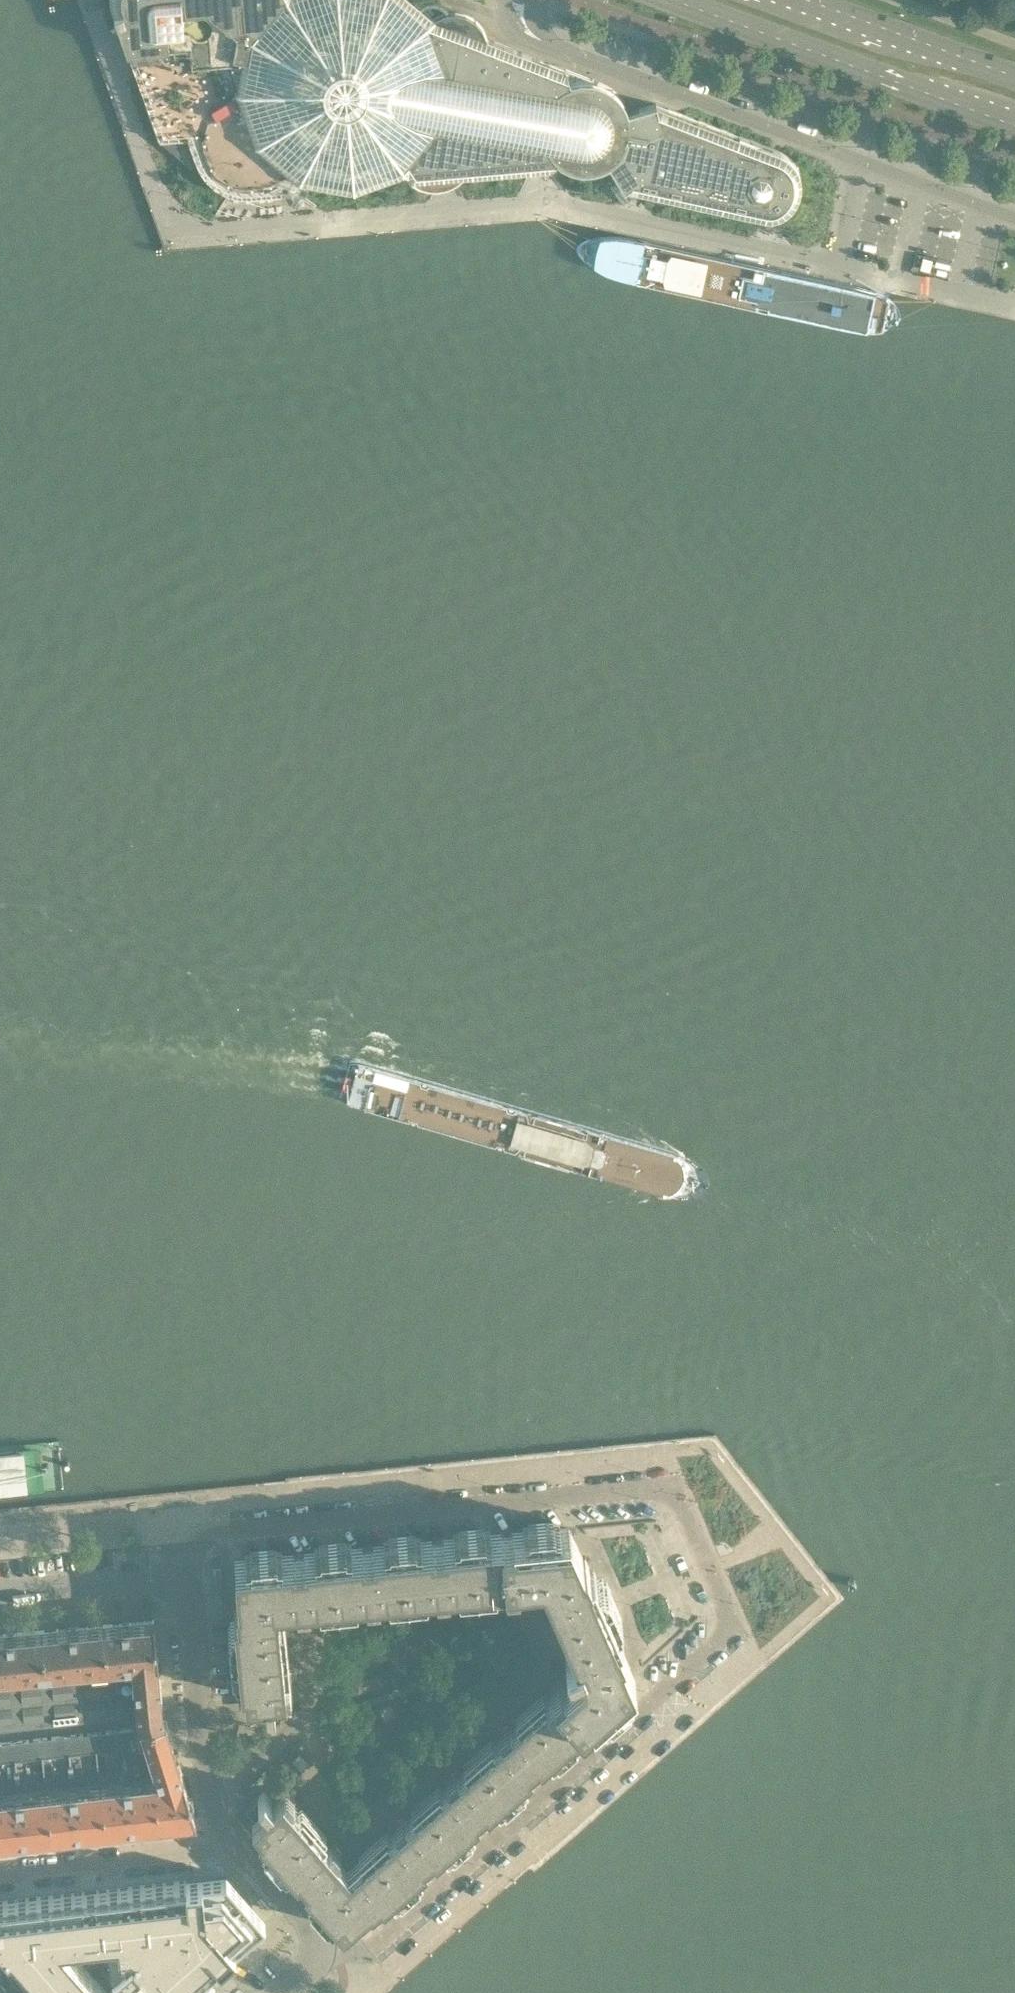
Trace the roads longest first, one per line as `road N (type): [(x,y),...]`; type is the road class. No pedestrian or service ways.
road 1 (residential): [(315,1946),(373,1946),(734,1629),(671,1484),(559,1496)]
road 2 (residential): [(324,1717),(334,1803),(346,1814),(369,1812),(523,1681),(537,1650),(522,1613),(494,1602),(337,1618),(319,1627),(316,1640)]
road 3 (unclassified): [(562,50),(1014,219)]
road 4 (residential): [(174,1585),(193,1543),(226,1529),(559,1496)]
road 5 (primary): [(678,0),(1014,124)]
road 6 (residential): [(241,1845),(0,1872)]
road 7 (primary): [(1014,76),(808,0)]
road 8 (residential): [(211,1797),(190,1610),(174,1585)]
road 9 (residential): [(0,1591),(145,1578),(174,1585)]
road 10 (residential): [(324,1717),(301,1720),(211,1797)]
road 11 (residential): [(315,1946),(304,1919),(241,1845)]

